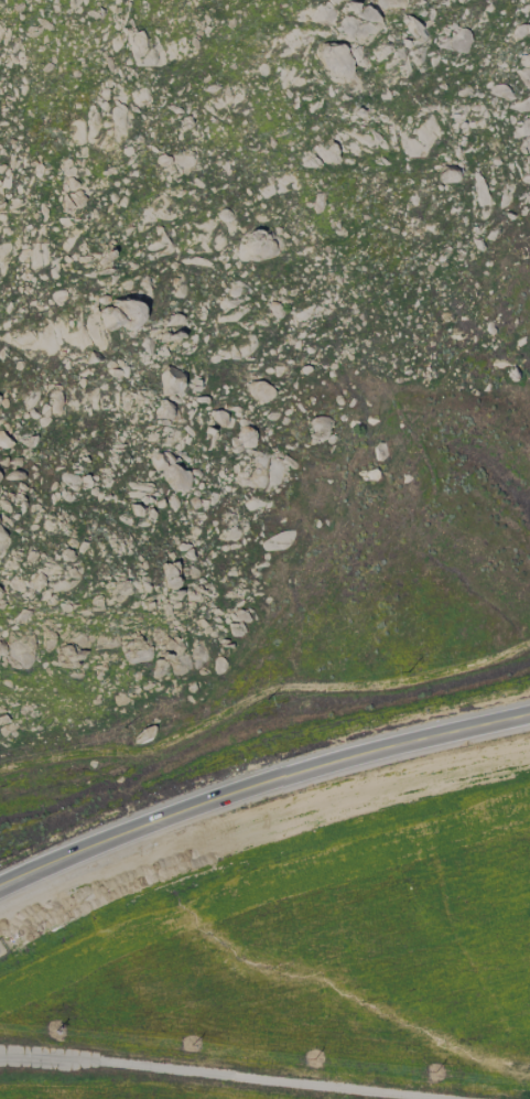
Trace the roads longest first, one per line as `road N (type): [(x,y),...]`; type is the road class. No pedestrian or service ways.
road 1 (primary): [(0,889),(235,790),(529,714)]
road 2 (residential): [(0,1056),(67,1056),(458,1098)]

